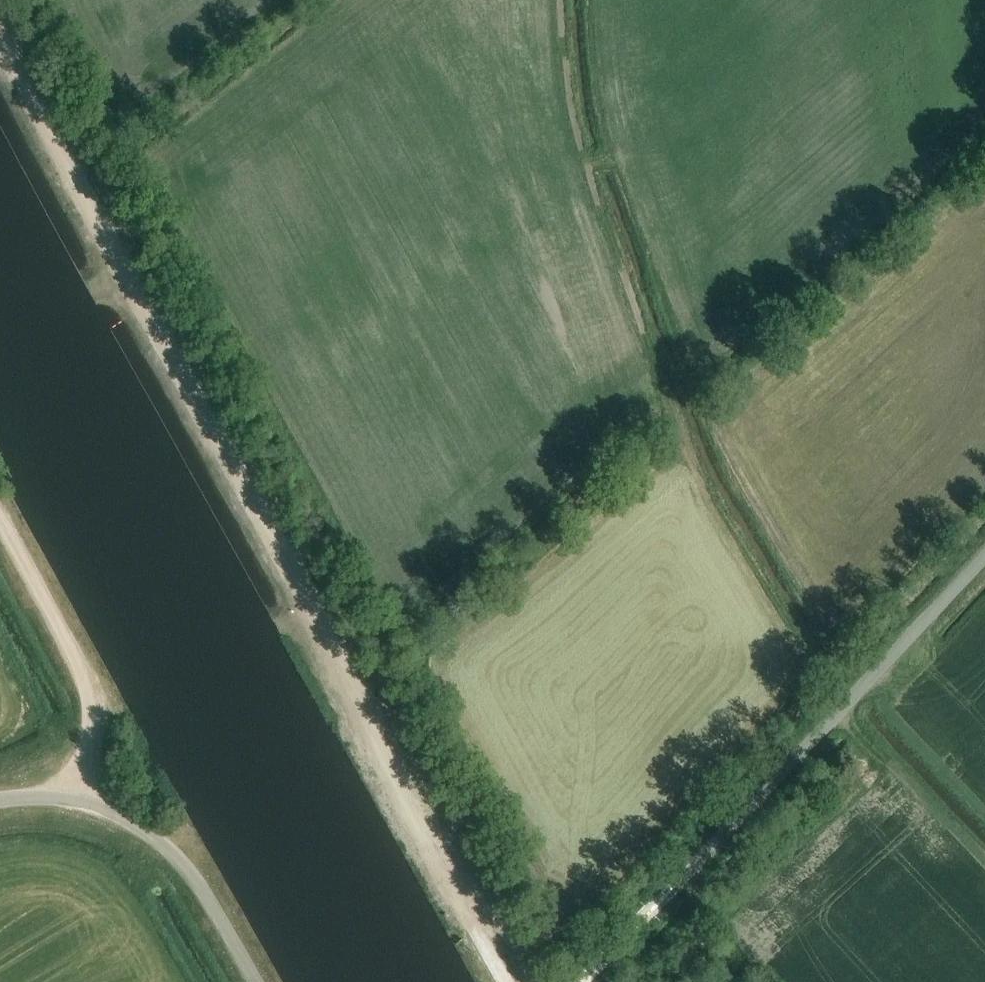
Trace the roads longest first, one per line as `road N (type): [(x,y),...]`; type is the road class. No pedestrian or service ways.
road 1 (track): [(0,69),(137,329),(475,928)]
road 2 (unclassified): [(584,981),(984,558)]
road 3 (unclassified): [(258,981),(199,882),(152,835),(89,805),(0,801)]
road 4 (track): [(64,800),(94,730),(91,687),(0,519)]

